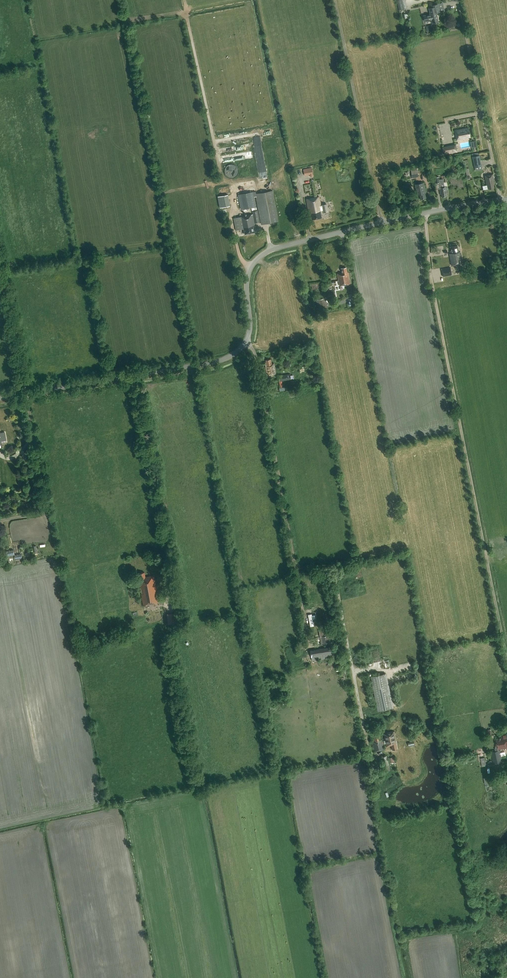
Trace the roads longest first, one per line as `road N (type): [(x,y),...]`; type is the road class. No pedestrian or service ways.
road 1 (unclassified): [(0,397),(219,361),(247,341),(247,279),(264,254),(506,200)]
road 2 (track): [(426,213),(426,259),(506,662)]
road 3 (track): [(247,341),(308,641)]
road 4 (track): [(134,376),(174,586),(166,604)]
road 5 (track): [(381,223),(334,0)]
road 6 (track): [(501,200),(465,20)]
road 7 (track): [(23,393),(44,503),(39,512),(0,519)]

